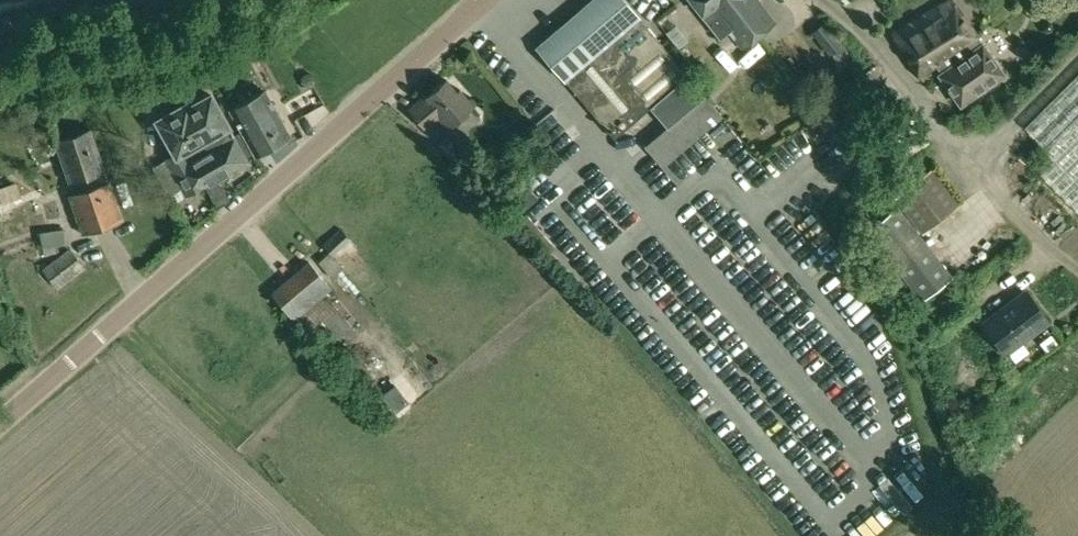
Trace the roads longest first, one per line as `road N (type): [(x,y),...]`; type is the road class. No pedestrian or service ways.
road 1 (unclassified): [(0,424),(485,0)]
road 2 (unclassified): [(1077,268),(972,166),(869,39),(824,0)]

